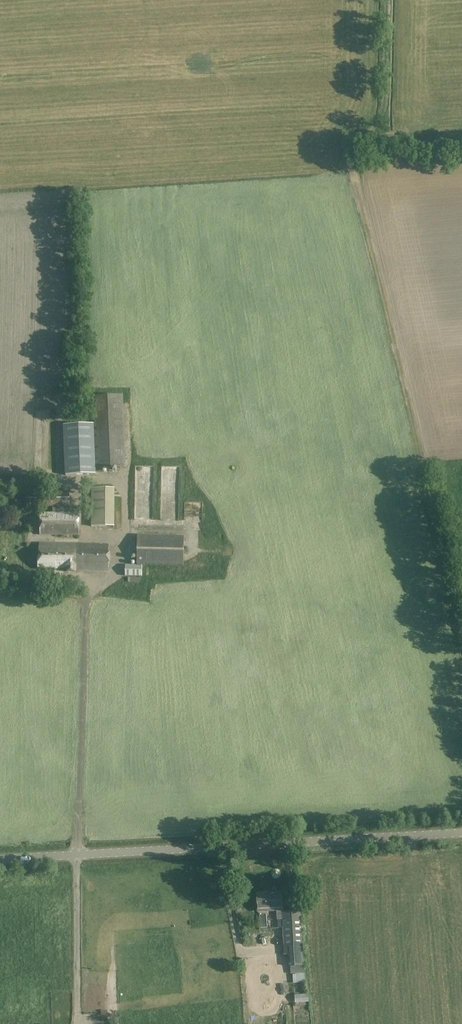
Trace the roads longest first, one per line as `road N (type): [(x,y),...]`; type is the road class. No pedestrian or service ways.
road 1 (unclassified): [(0,858),(461,834)]

